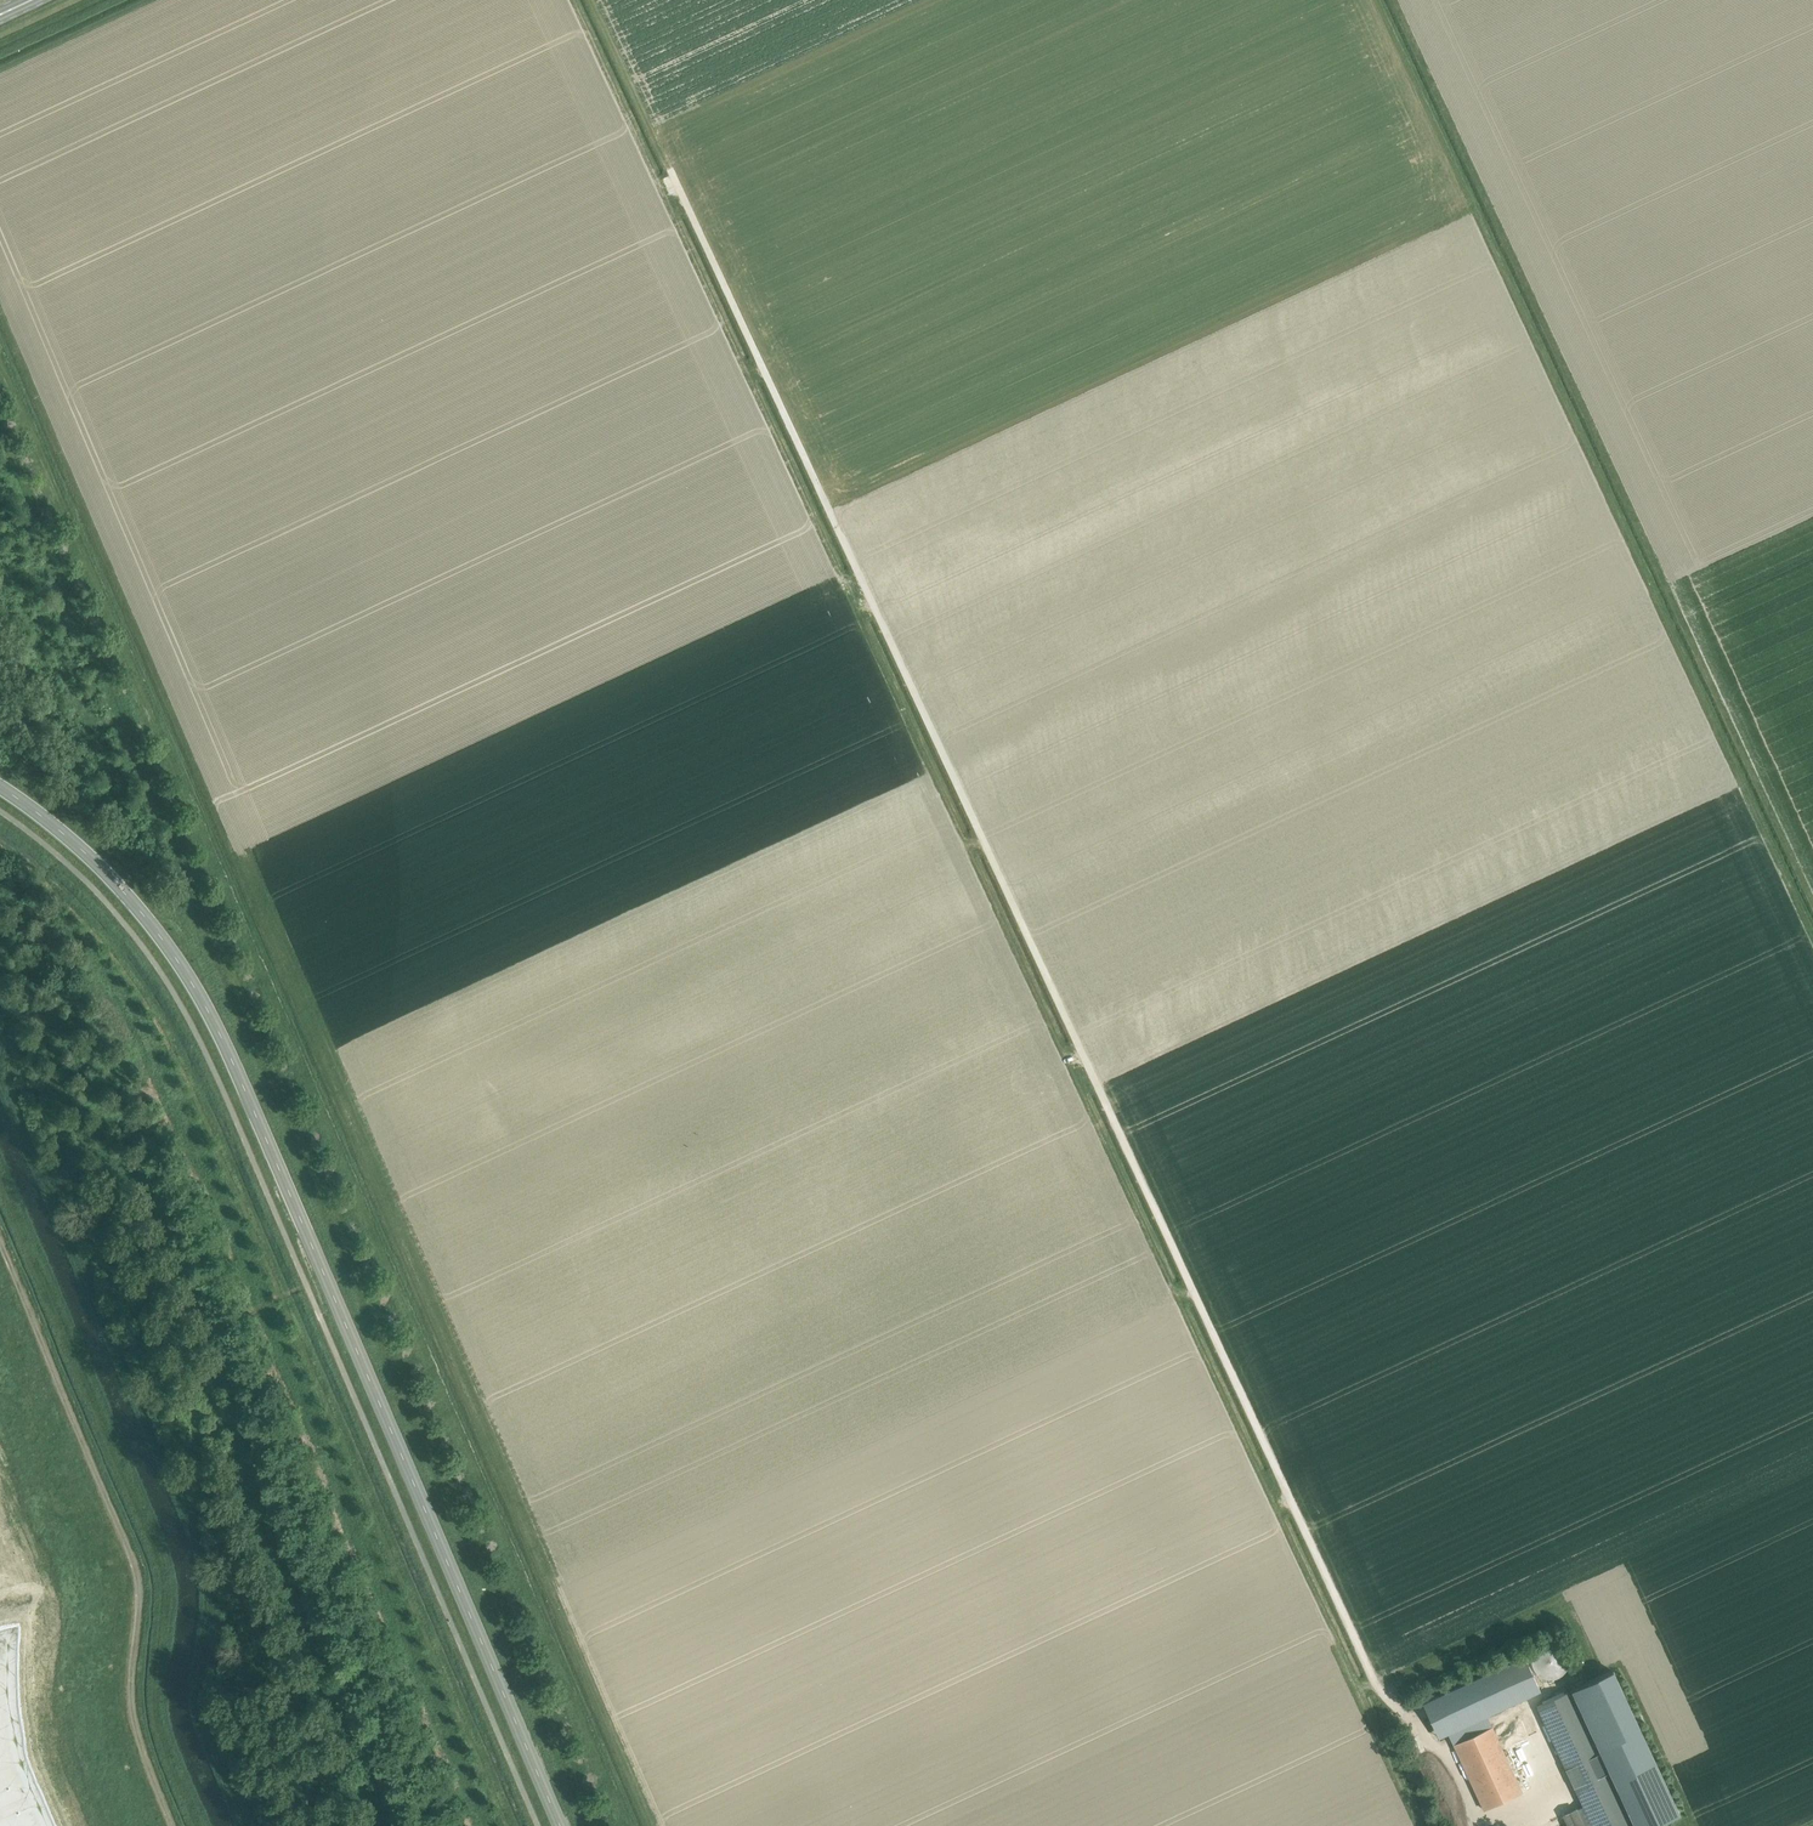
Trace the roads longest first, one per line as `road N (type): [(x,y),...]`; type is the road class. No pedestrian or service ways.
road 1 (tertiary): [(560,1825),(207,1009),(93,863),(0,786)]

